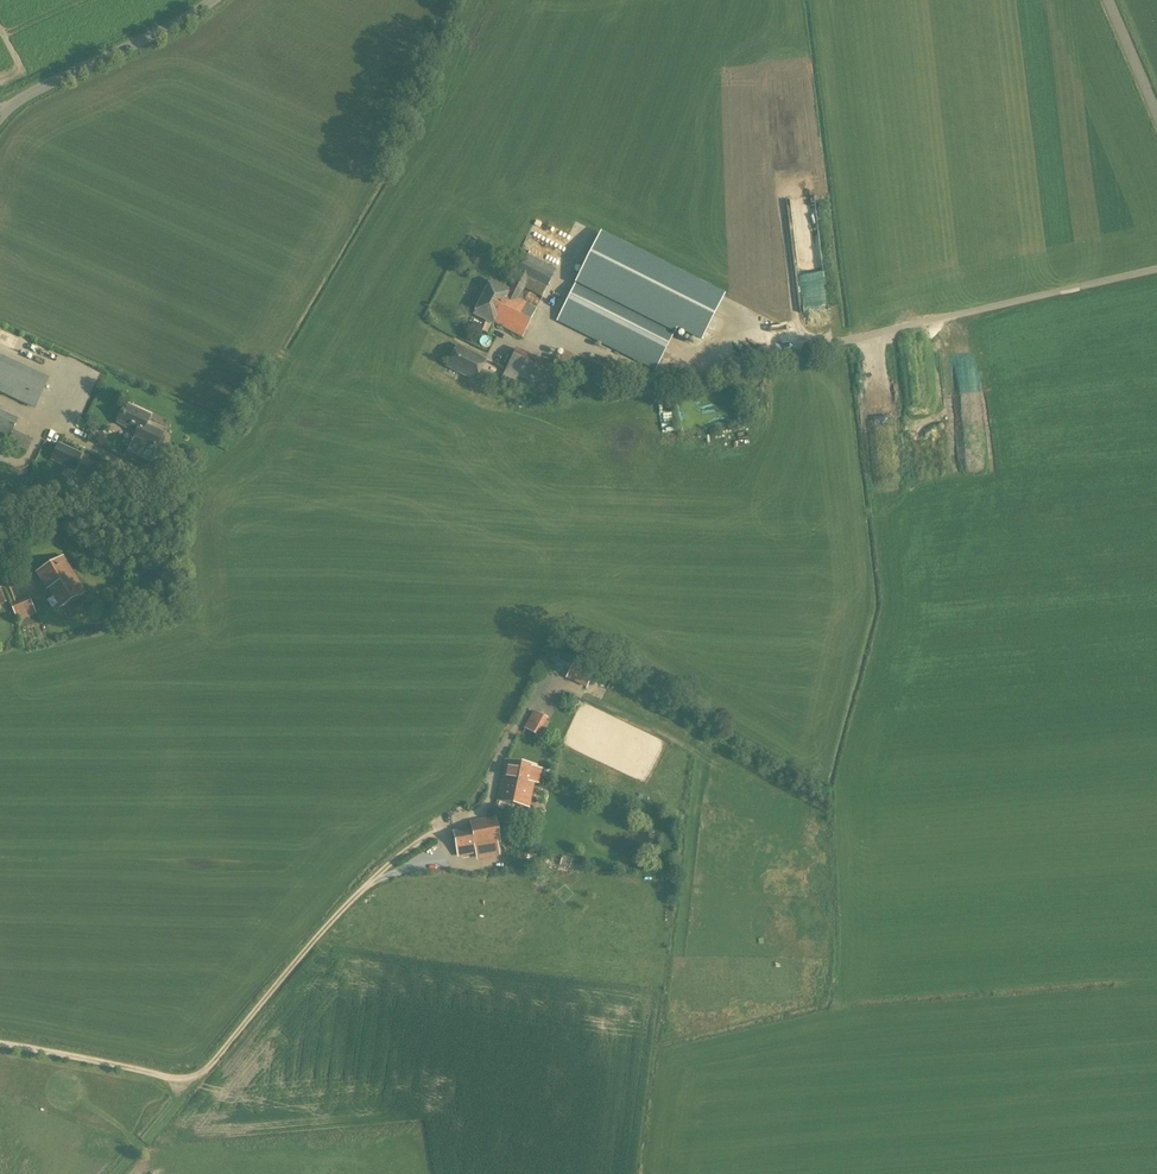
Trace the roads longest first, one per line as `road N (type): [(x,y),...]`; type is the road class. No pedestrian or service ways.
road 1 (unclassified): [(0,1043),(190,1077),(379,871)]
road 2 (tertiary): [(0,118),(214,0)]
road 3 (unclassified): [(1156,115),(1108,0)]

